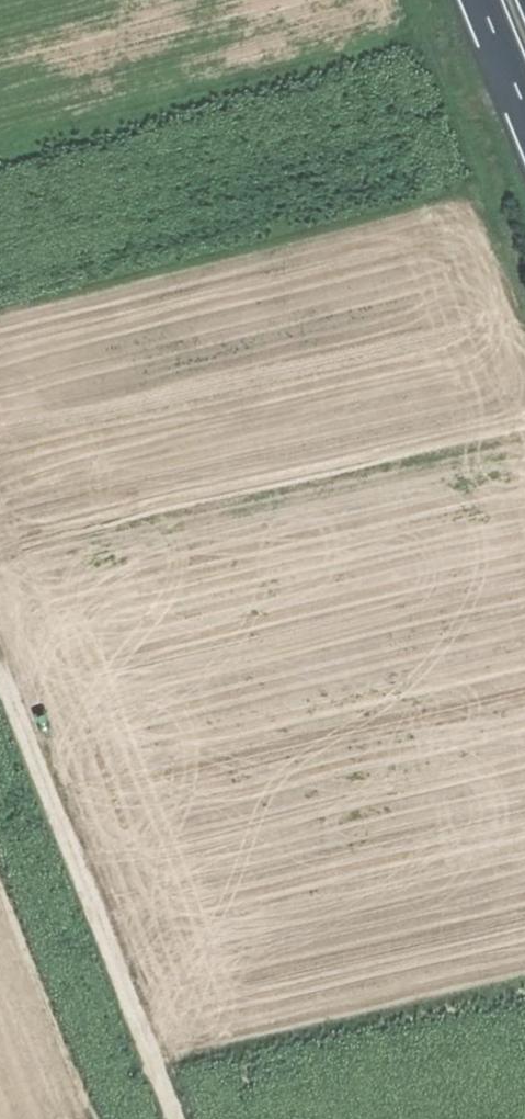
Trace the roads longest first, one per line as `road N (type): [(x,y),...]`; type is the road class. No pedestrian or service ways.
road 1 (track): [(167,1118),(0,680)]
road 2 (trunk): [(480,0),(524,114)]

